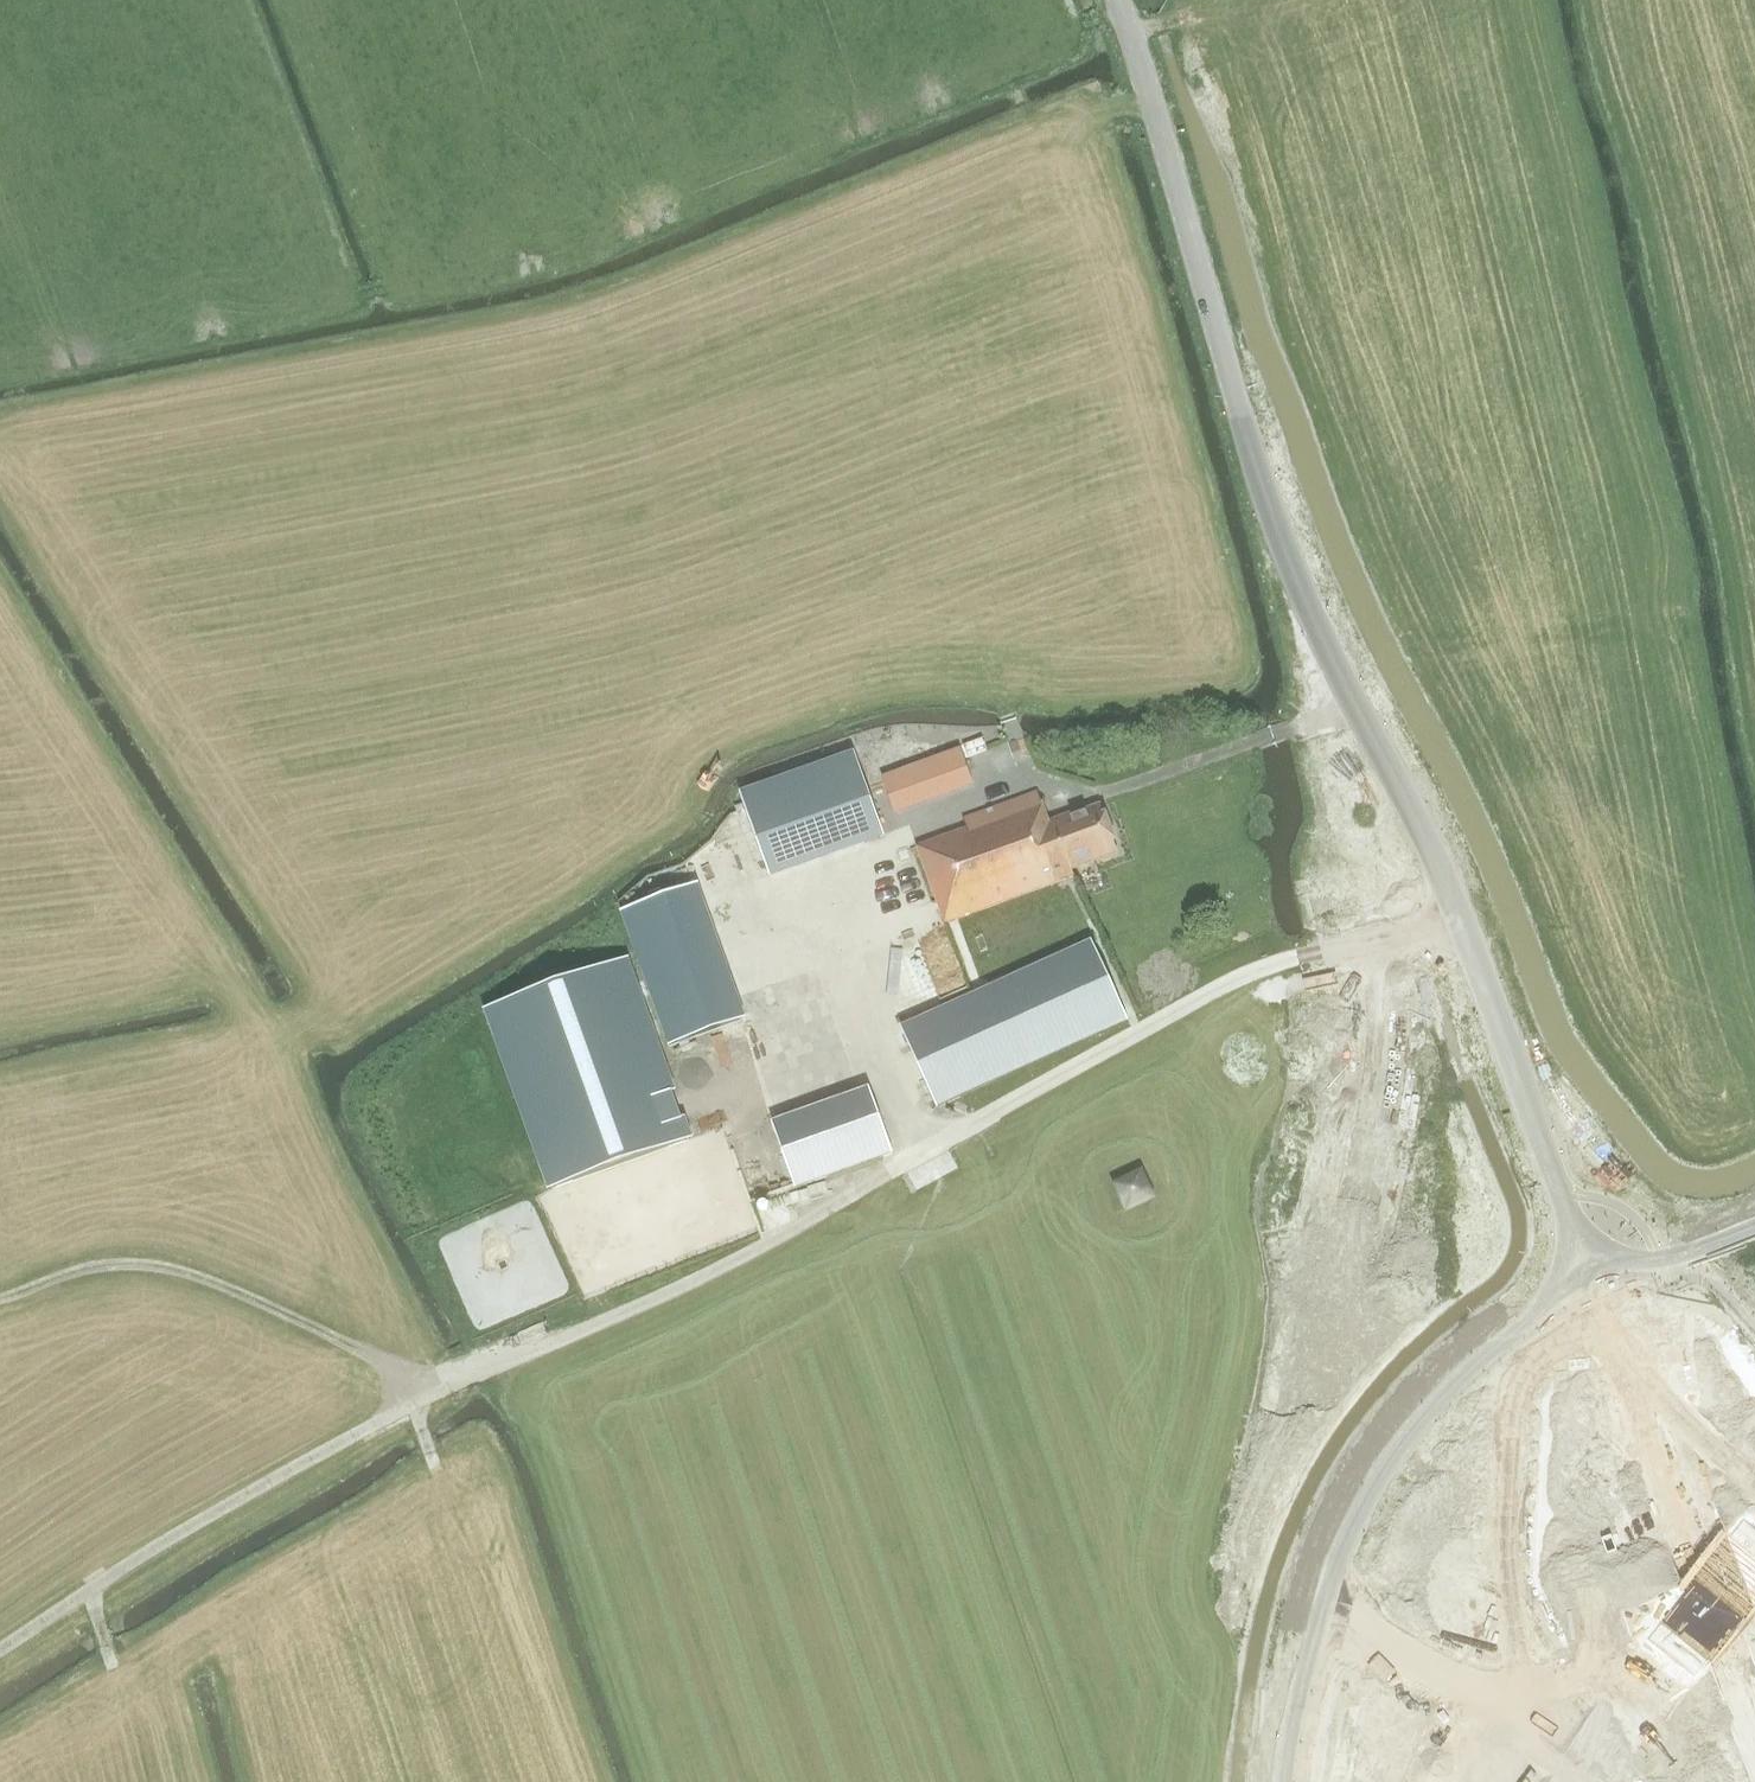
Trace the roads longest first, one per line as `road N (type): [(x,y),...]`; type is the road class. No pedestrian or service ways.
road 1 (tertiary): [(1594,1286),(1459,909),(1296,576),(1120,0)]
road 2 (trunk): [(1594,1286),(1479,1359),(1398,1449),(1354,1520),(1320,1608),(1297,1781)]
road 3 (track): [(430,1399),(295,1317),(168,1269),(91,1267),(0,1300)]
road 4 (tertiary): [(1754,1719),(1594,1286)]
road 5 (trunk): [(1578,1781),(1754,1555)]
road 6 (trunk): [(1754,1227),(1594,1286)]

